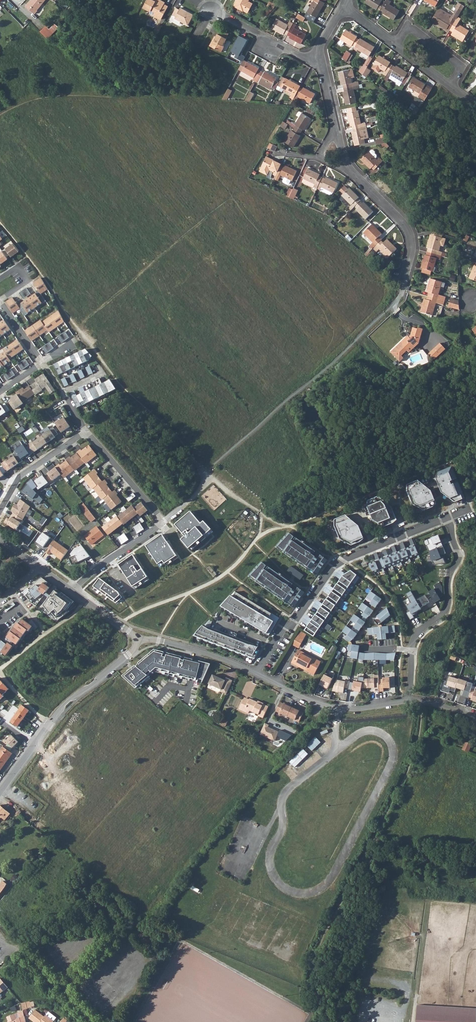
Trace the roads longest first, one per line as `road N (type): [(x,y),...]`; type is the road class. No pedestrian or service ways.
road 1 (track): [(423,702),(413,755),(311,972)]
road 2 (residential): [(390,310),(401,293),(409,237),(347,166),(320,57)]
road 3 (residential): [(86,432),(163,522),(73,592)]
road 4 (residential): [(272,647),(333,567),(448,517)]
road 5 (residential): [(0,792),(59,712),(140,637)]
road 6 (residential): [(448,517),(458,560),(446,609),(413,644),(409,702)]
road 7 (residential): [(256,673),(338,708),(409,702)]
road 8 (residential): [(140,637),(256,673)]

